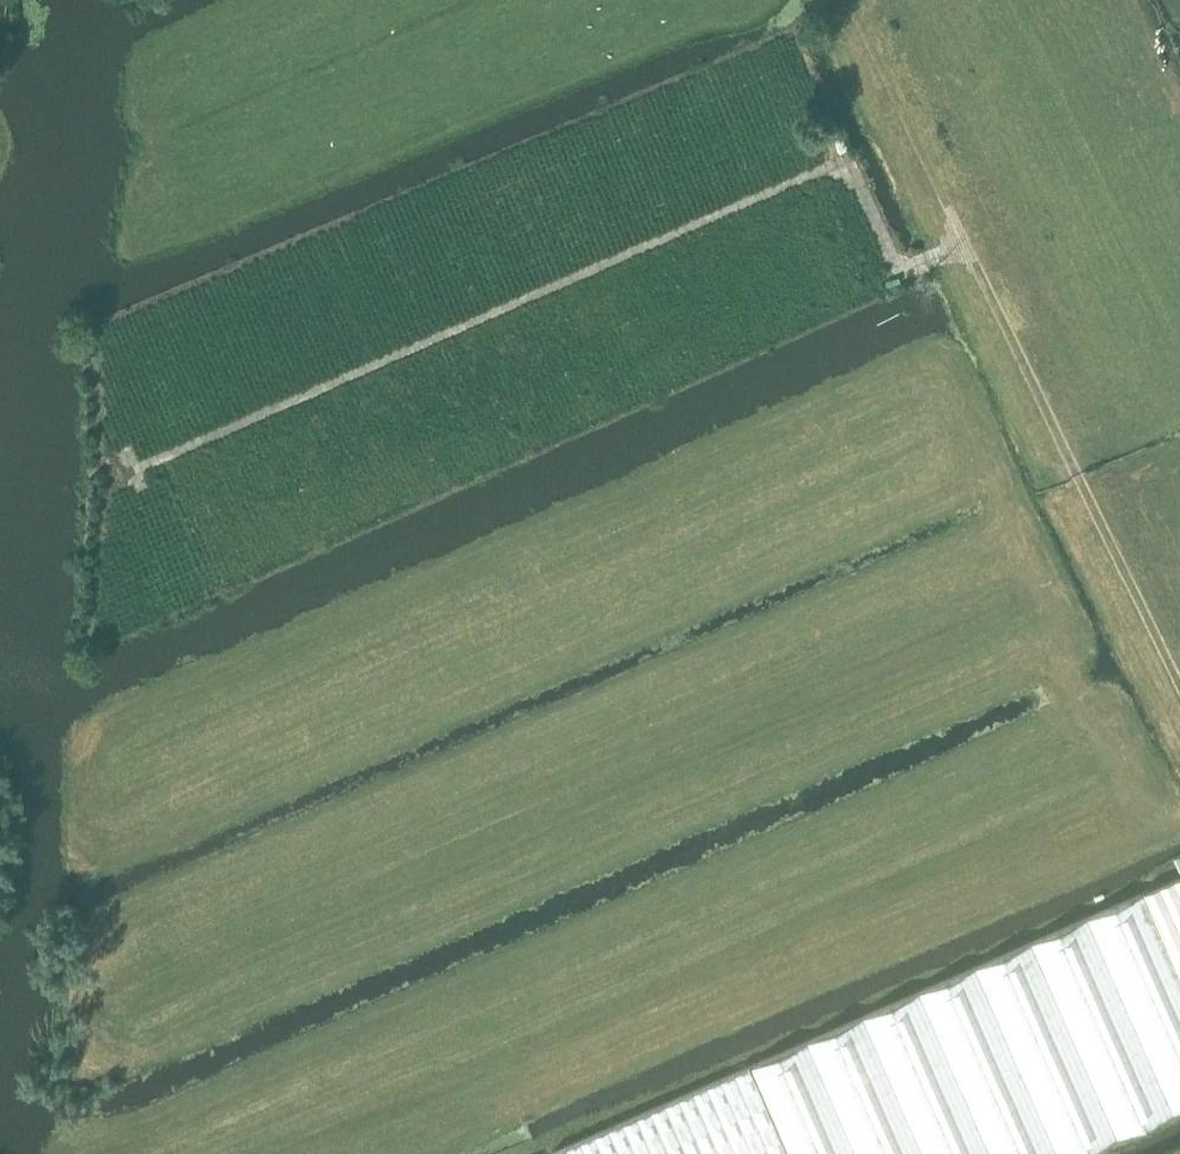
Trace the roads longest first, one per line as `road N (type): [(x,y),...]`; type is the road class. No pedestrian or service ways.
road 1 (track): [(1179,681),(965,245),(901,271),(845,165),(94,483)]
road 2 (track): [(848,0),(965,245)]

